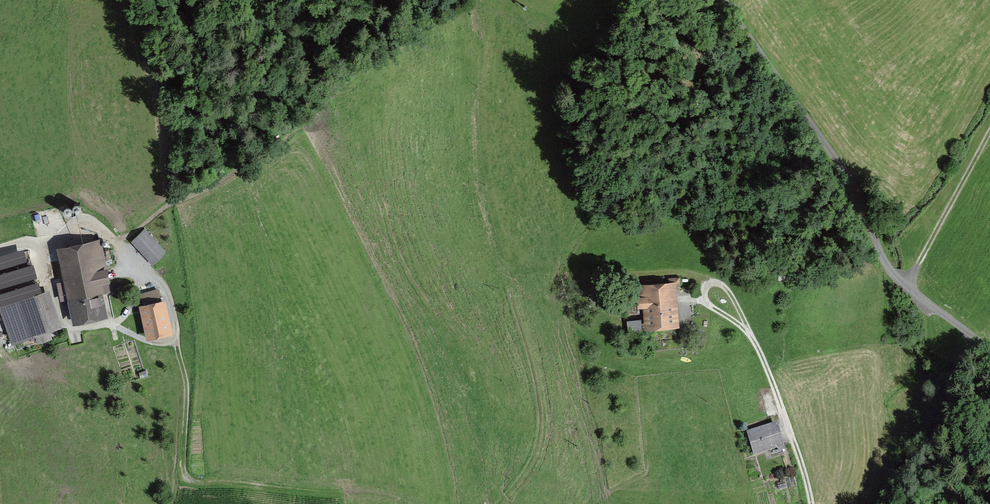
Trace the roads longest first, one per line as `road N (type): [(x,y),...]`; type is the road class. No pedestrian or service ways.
road 1 (track): [(43,242),(80,224),(100,230),(164,290),(186,383),(183,476),(387,503)]
road 2 (track): [(502,503),(544,444),(545,405),(516,291),(537,277),(676,279)]

